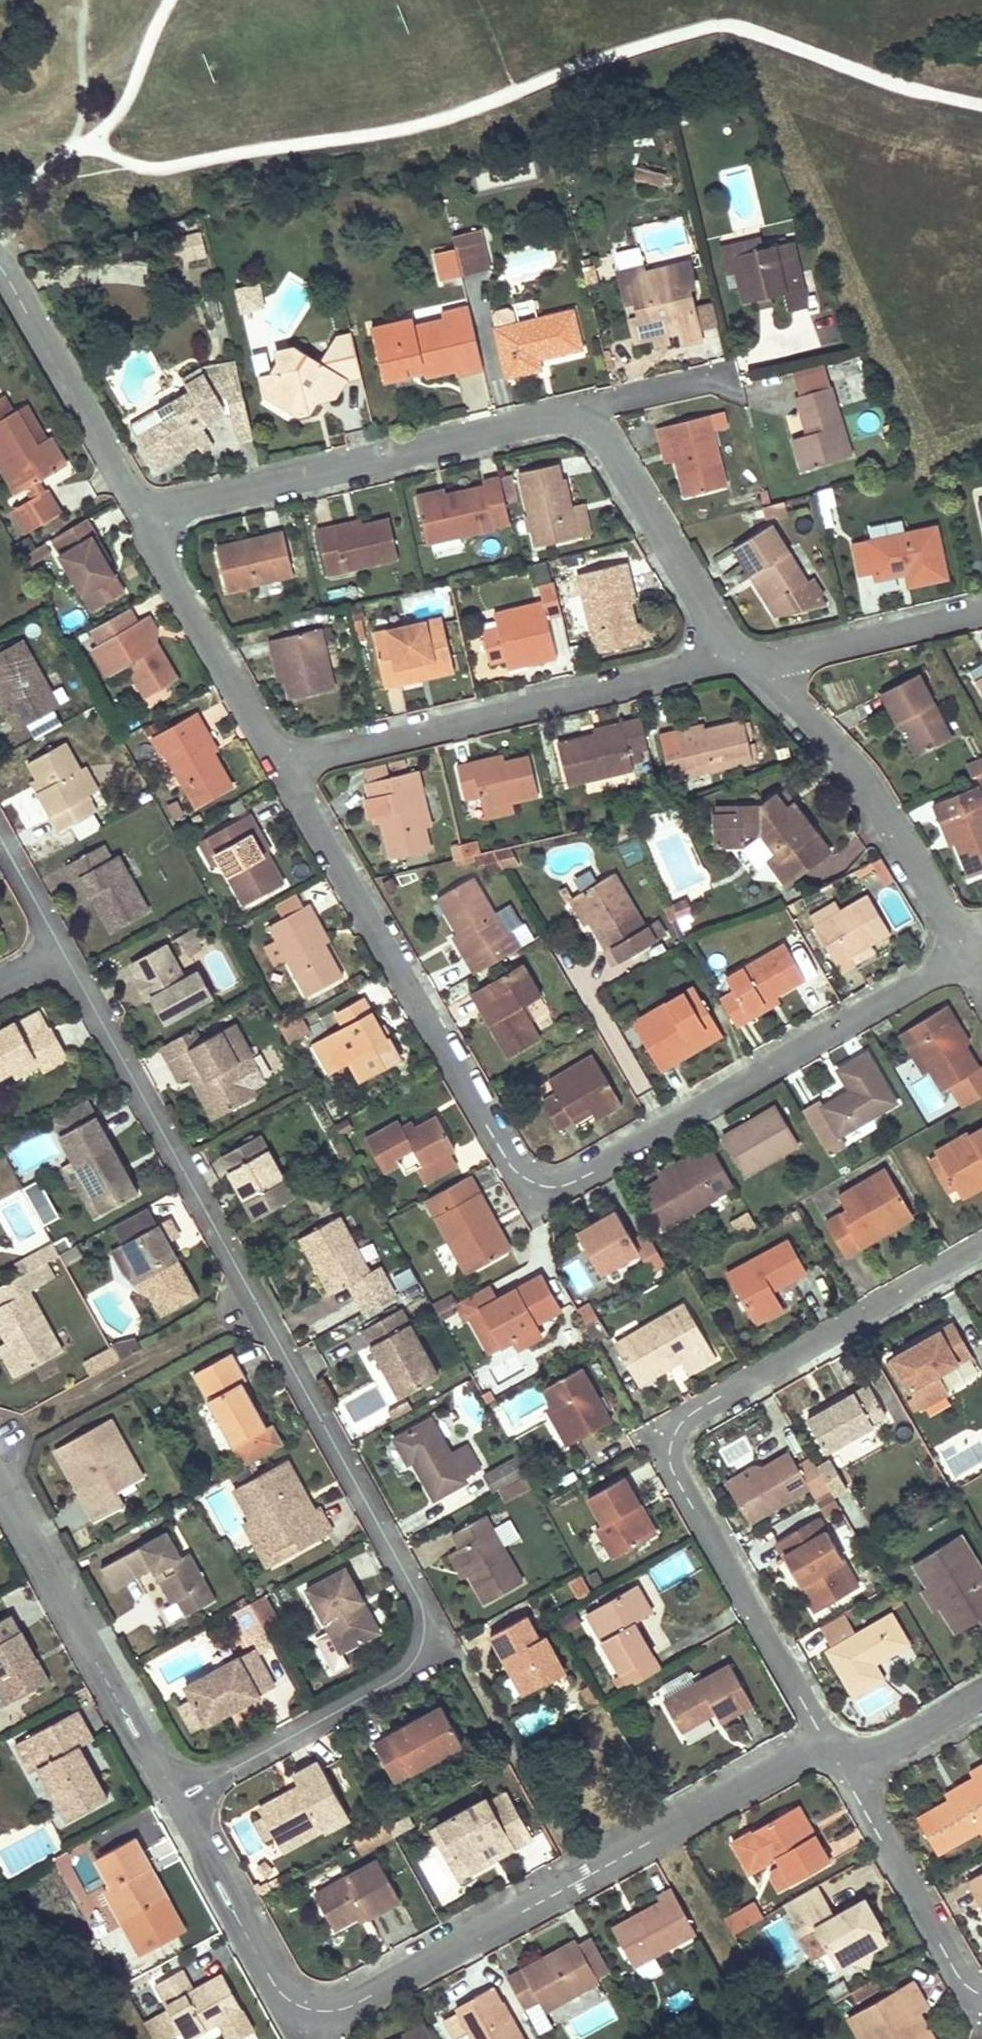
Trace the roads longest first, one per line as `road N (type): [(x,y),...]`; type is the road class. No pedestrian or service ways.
road 1 (residential): [(61,950),(422,1611),(418,1656),(401,1677),(178,1802)]
road 2 (residential): [(283,767),(509,1166),(539,1187),(579,1181),(925,979),(960,945)]
road 3 (residential): [(981,1245),(703,1407),(670,1448),(671,1469),(827,1744)]
road 4 (residential): [(309,2033),(827,1744)]
road 5 (residential): [(283,767),(746,662)]
road 6 (residential): [(573,420),(526,424),(140,514)]
road 7 (residential): [(0,1487),(178,1802)]
road 8 (residential): [(960,945),(845,758),(746,662)]
road 9 (residential): [(746,662),(725,644),(604,440),(573,420)]
road 10 (residential): [(140,514),(283,767)]
road 11 (residential): [(0,264),(140,514)]
road 12 (residential): [(178,1802),(309,2033)]
road 13 (residential): [(842,1773),(959,1978),(981,1996)]
road 14 (residential): [(746,662),(981,615)]
road 15 (residential): [(573,420),(612,401),(729,382)]
road 16 (residential): [(842,1773),(981,1693)]
road 17 (residential): [(0,839),(61,950)]

